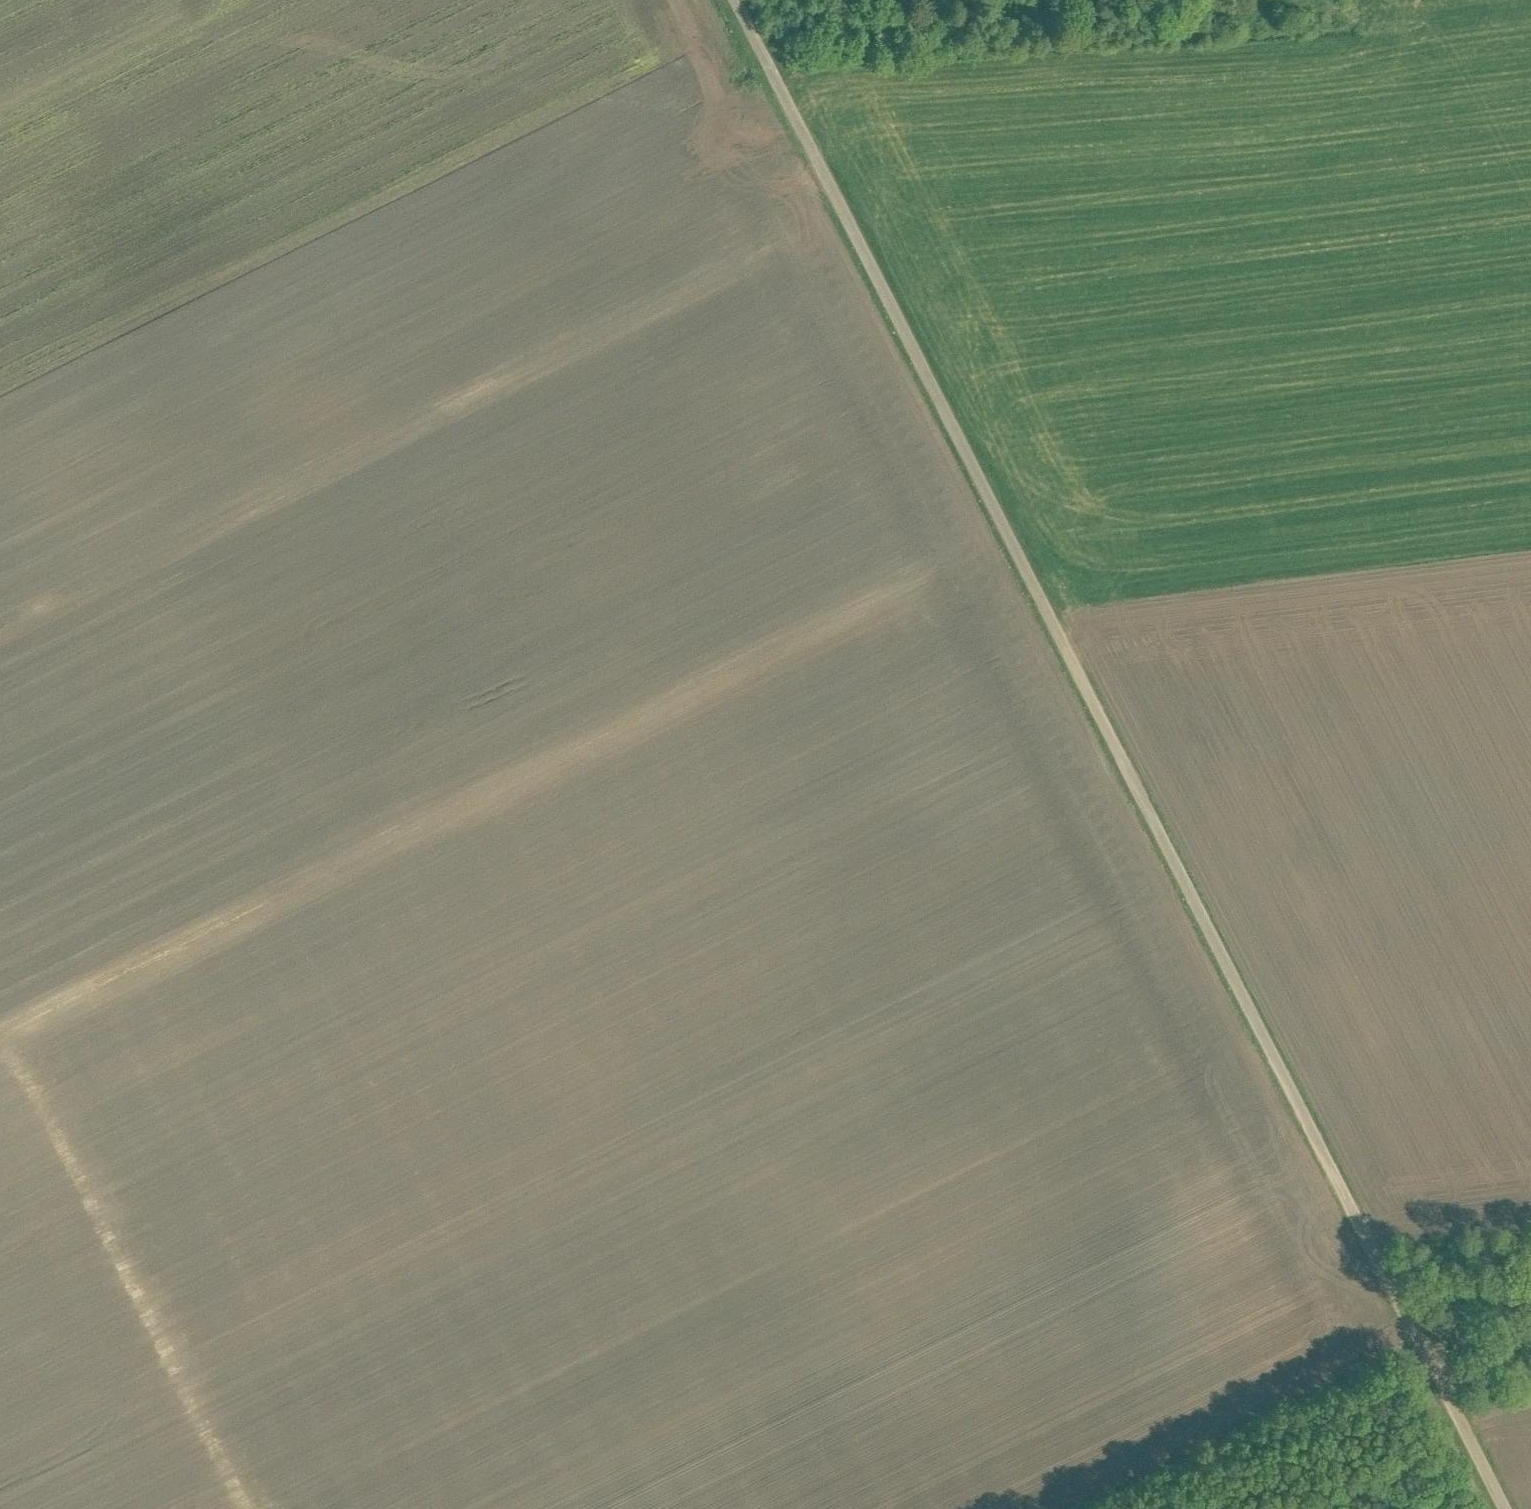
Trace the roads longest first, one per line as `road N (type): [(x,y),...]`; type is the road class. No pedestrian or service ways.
road 1 (unclassified): [(739,0),(1505,1508)]

